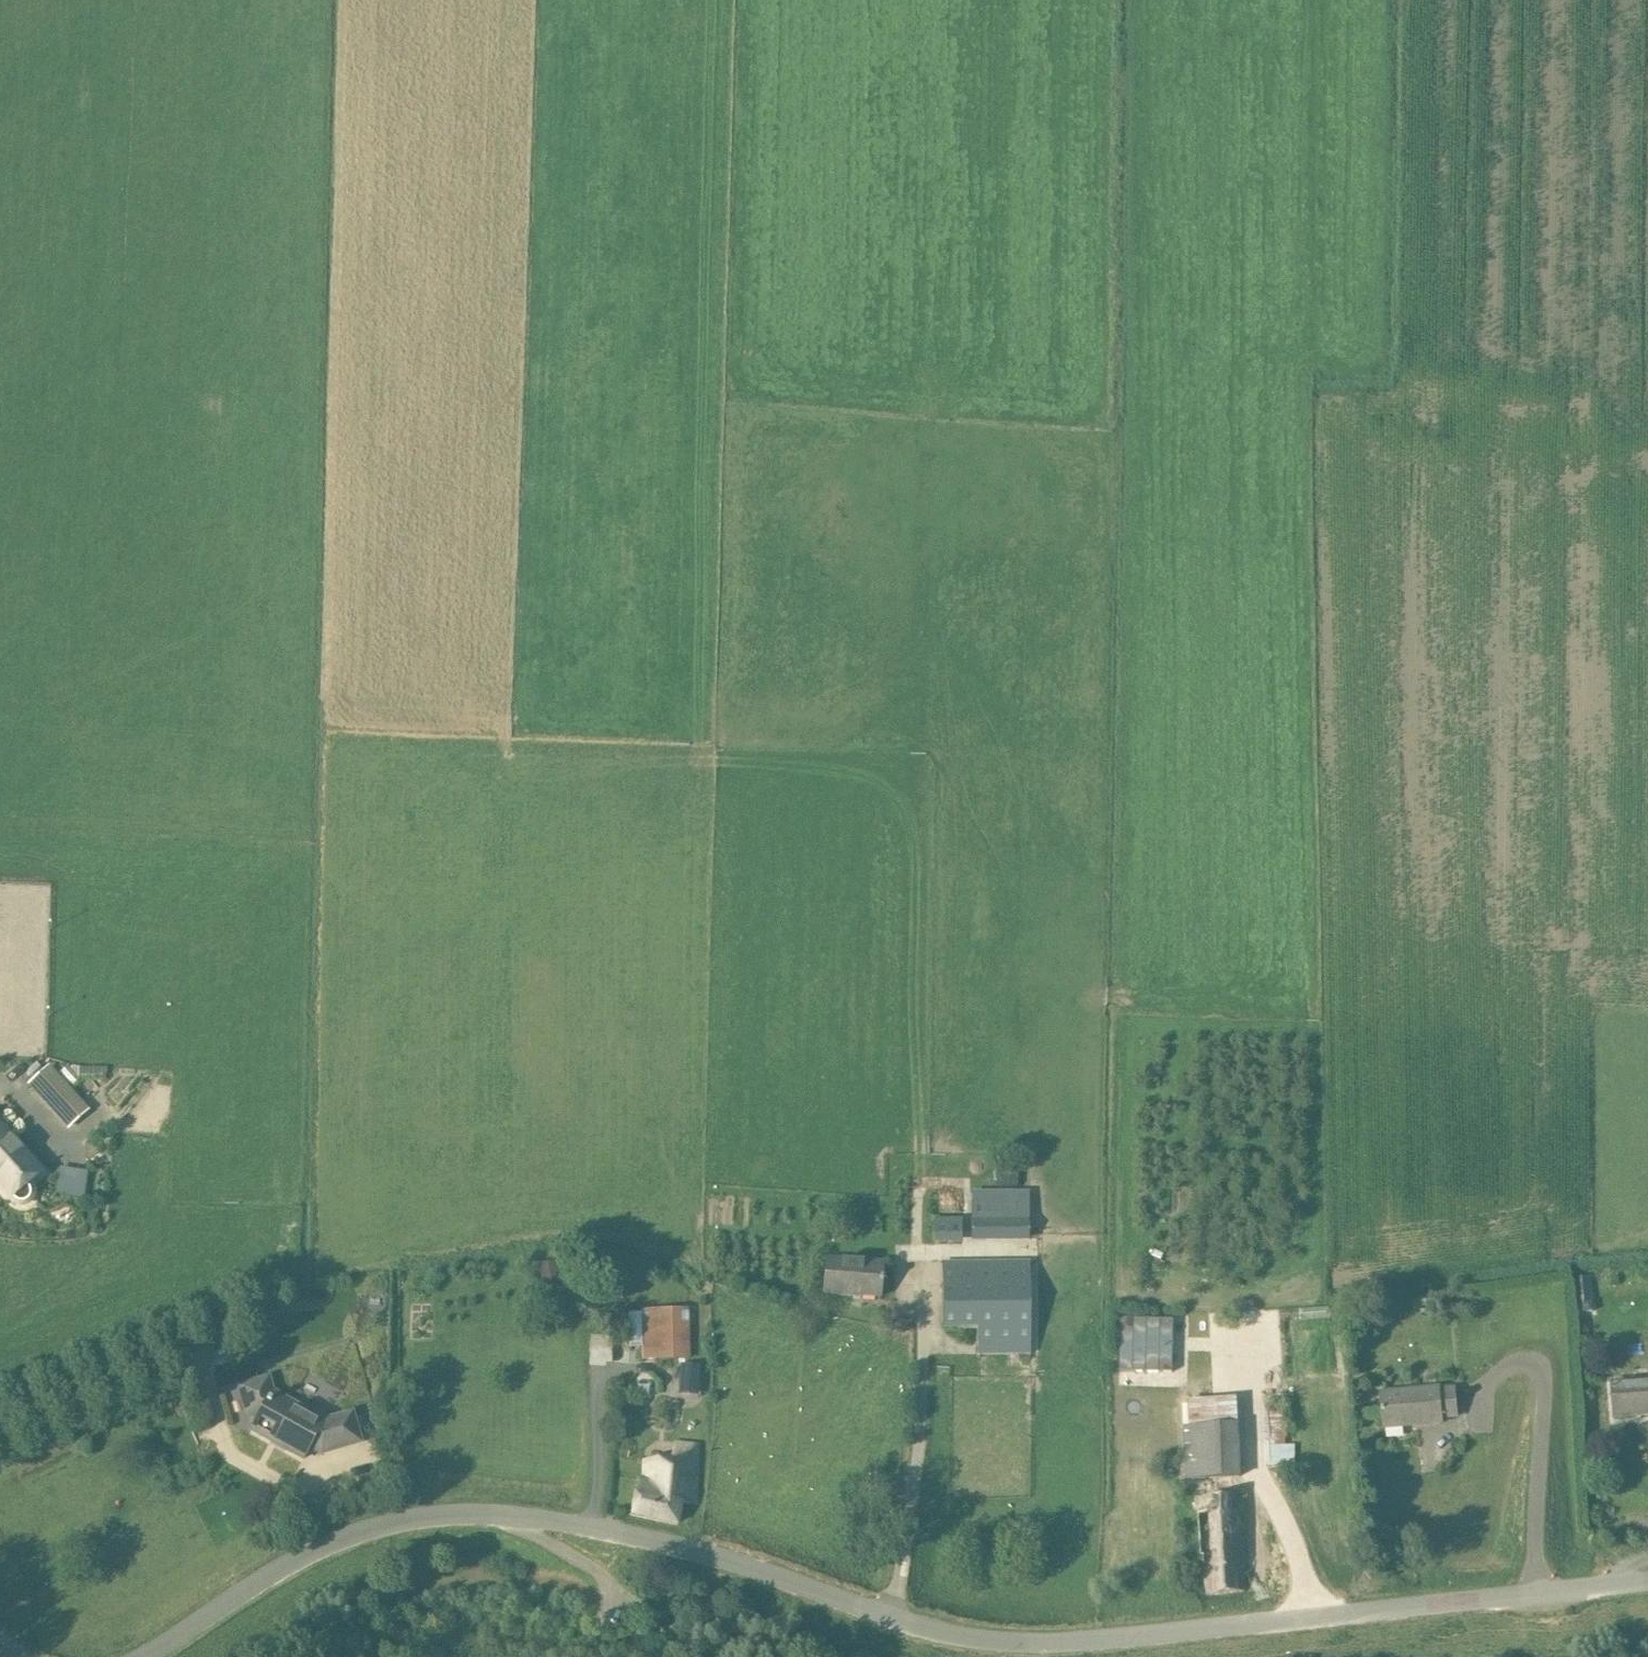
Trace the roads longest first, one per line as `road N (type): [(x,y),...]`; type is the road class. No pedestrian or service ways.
road 1 (tertiary): [(138,1656),(299,1561),(426,1516),(483,1509),(653,1541),(890,1618),(1024,1643),(1647,1584)]

